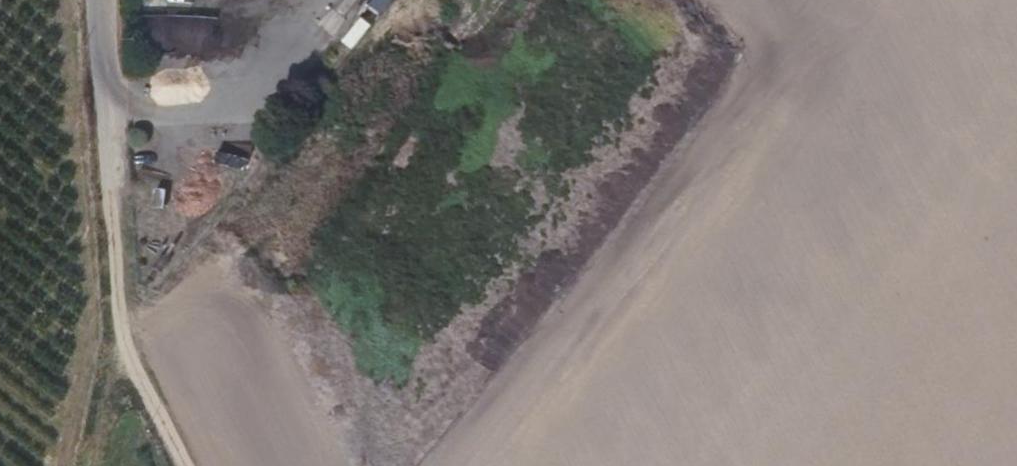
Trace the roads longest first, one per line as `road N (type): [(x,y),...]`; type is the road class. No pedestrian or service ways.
road 1 (track): [(96,0),(110,313),(119,361),(175,465)]

